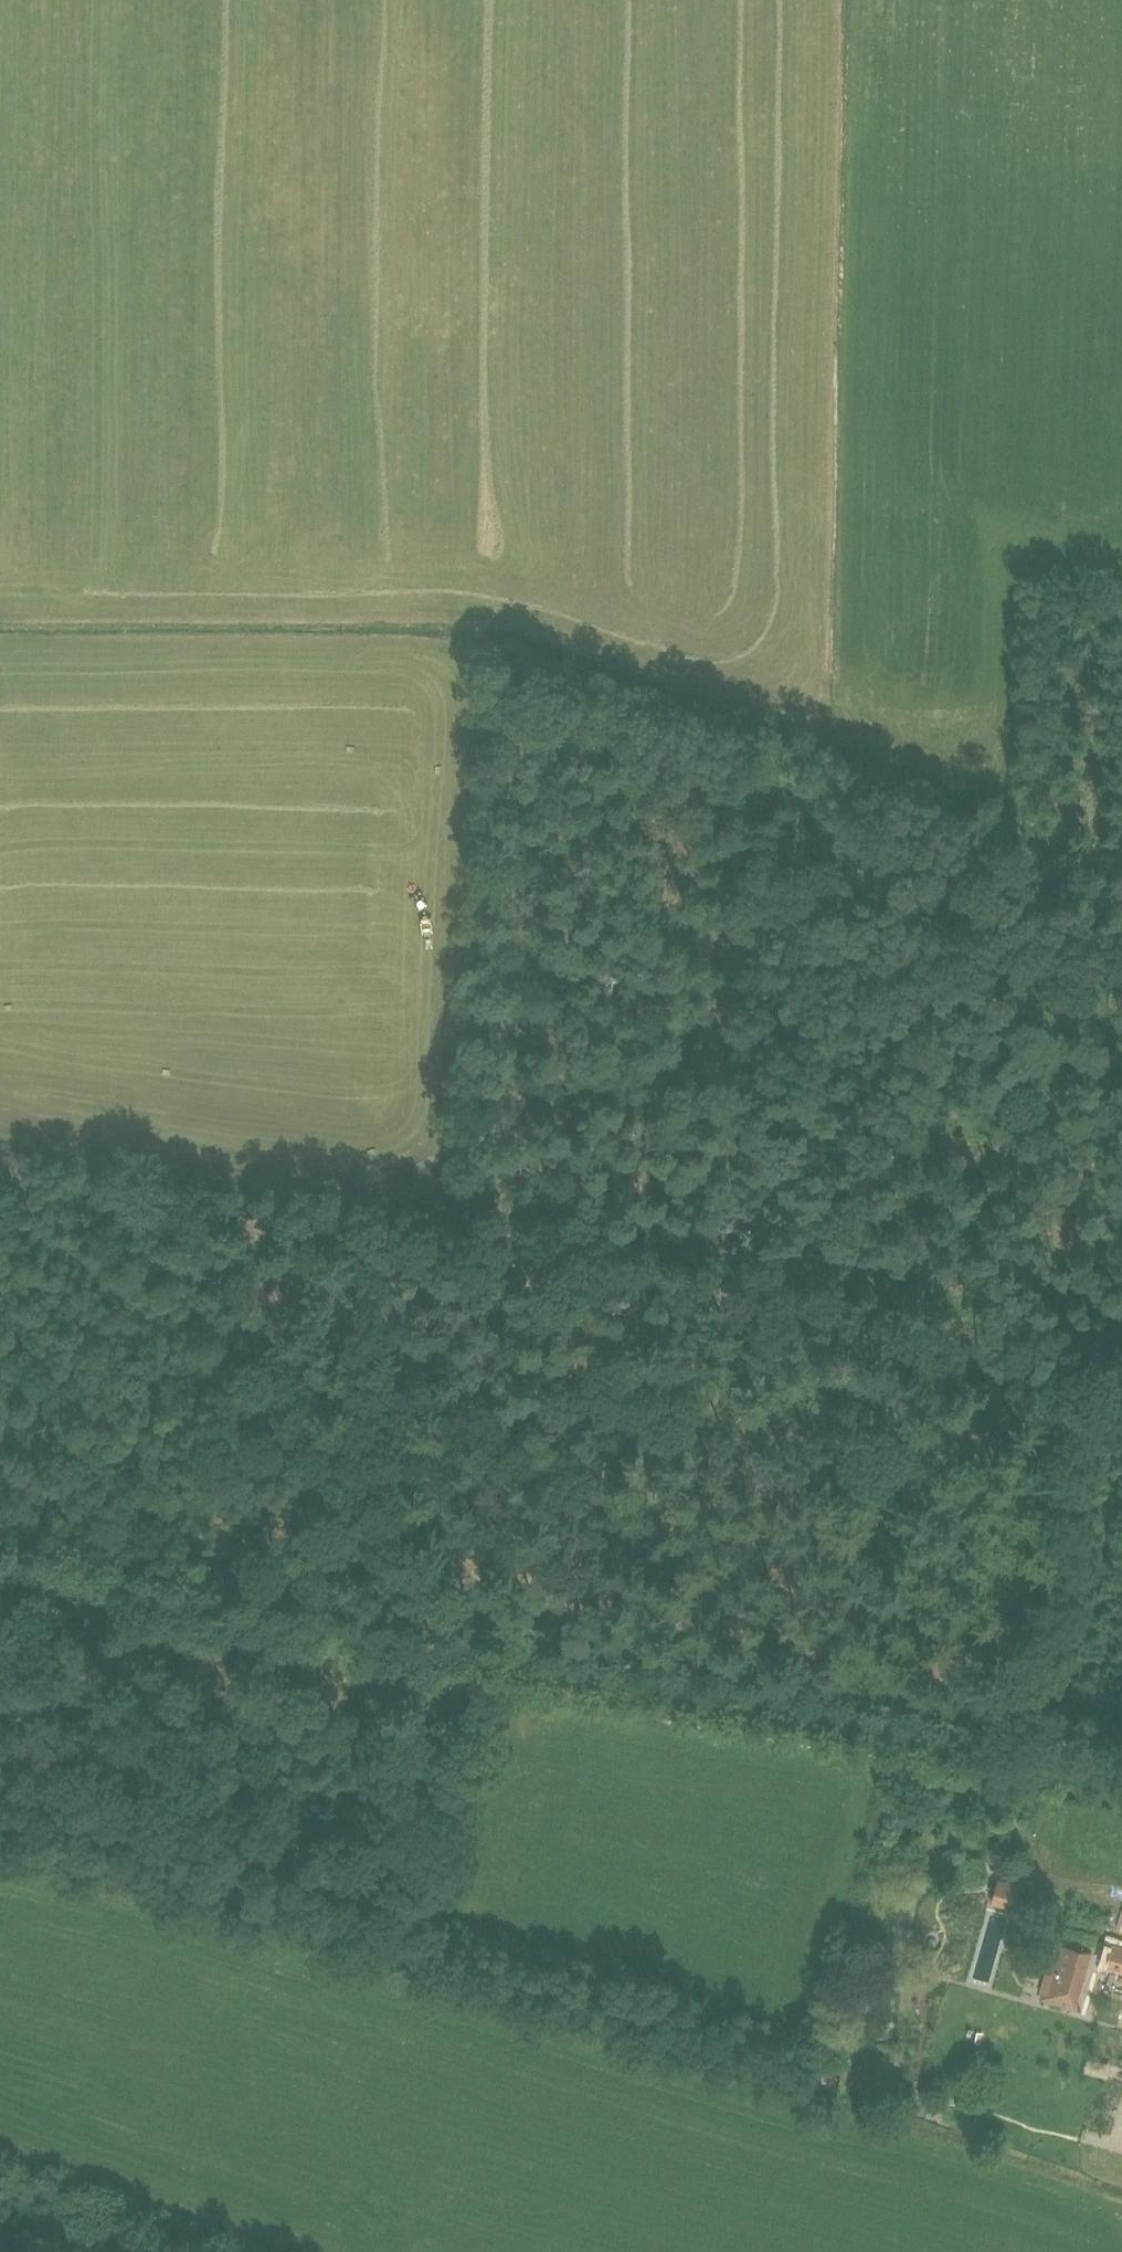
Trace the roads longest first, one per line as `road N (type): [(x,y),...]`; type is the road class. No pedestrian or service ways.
road 1 (track): [(1121,1762),(0,1562)]

